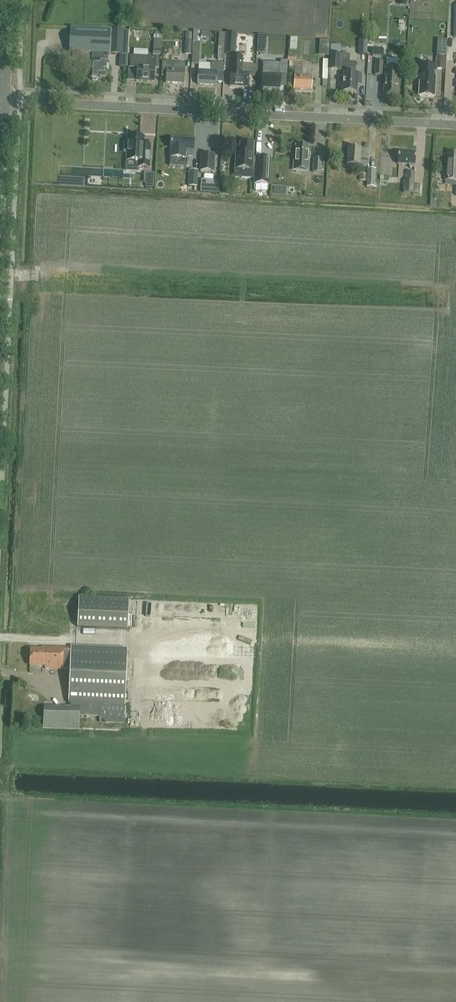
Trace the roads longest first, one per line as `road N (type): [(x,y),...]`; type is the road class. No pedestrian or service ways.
road 1 (unclassified): [(455,124),(5,101)]

